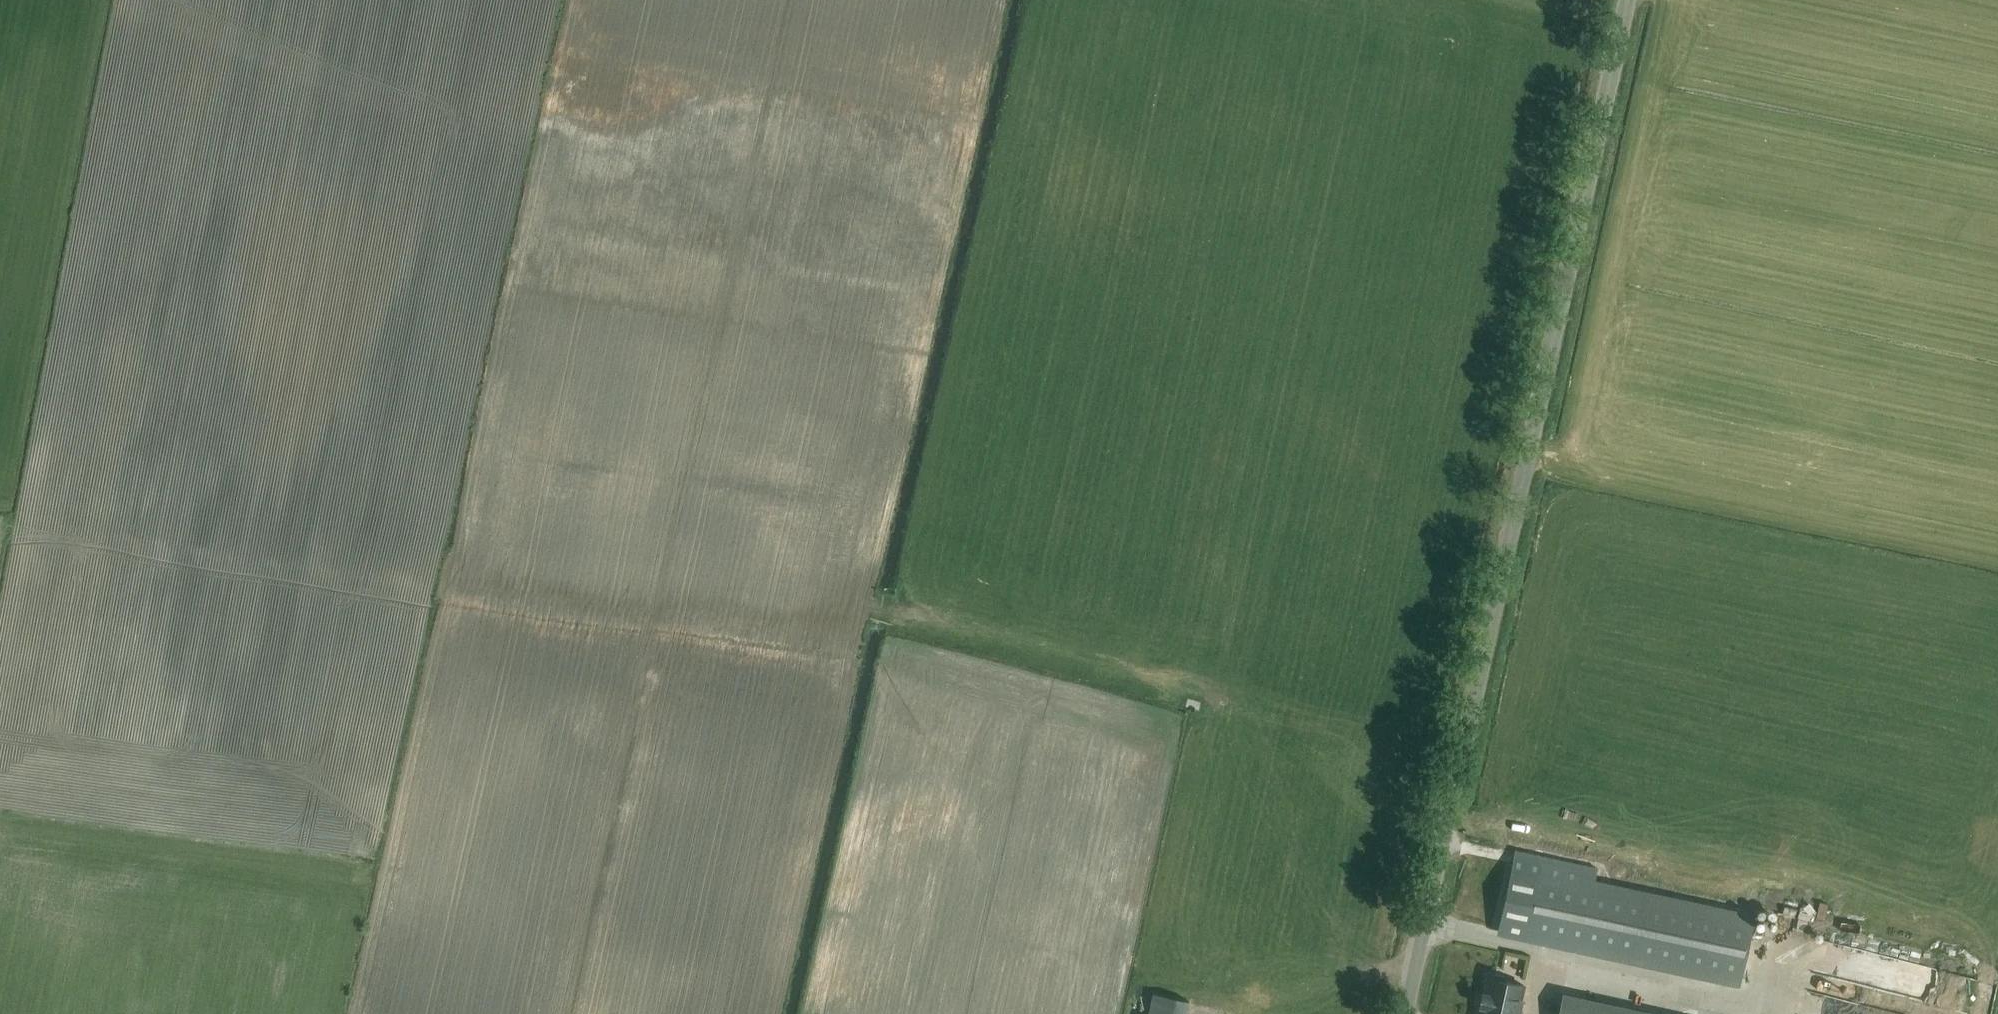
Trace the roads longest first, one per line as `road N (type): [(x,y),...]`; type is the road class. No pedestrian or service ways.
road 1 (unclassified): [(1403,1013),(1626,0)]

